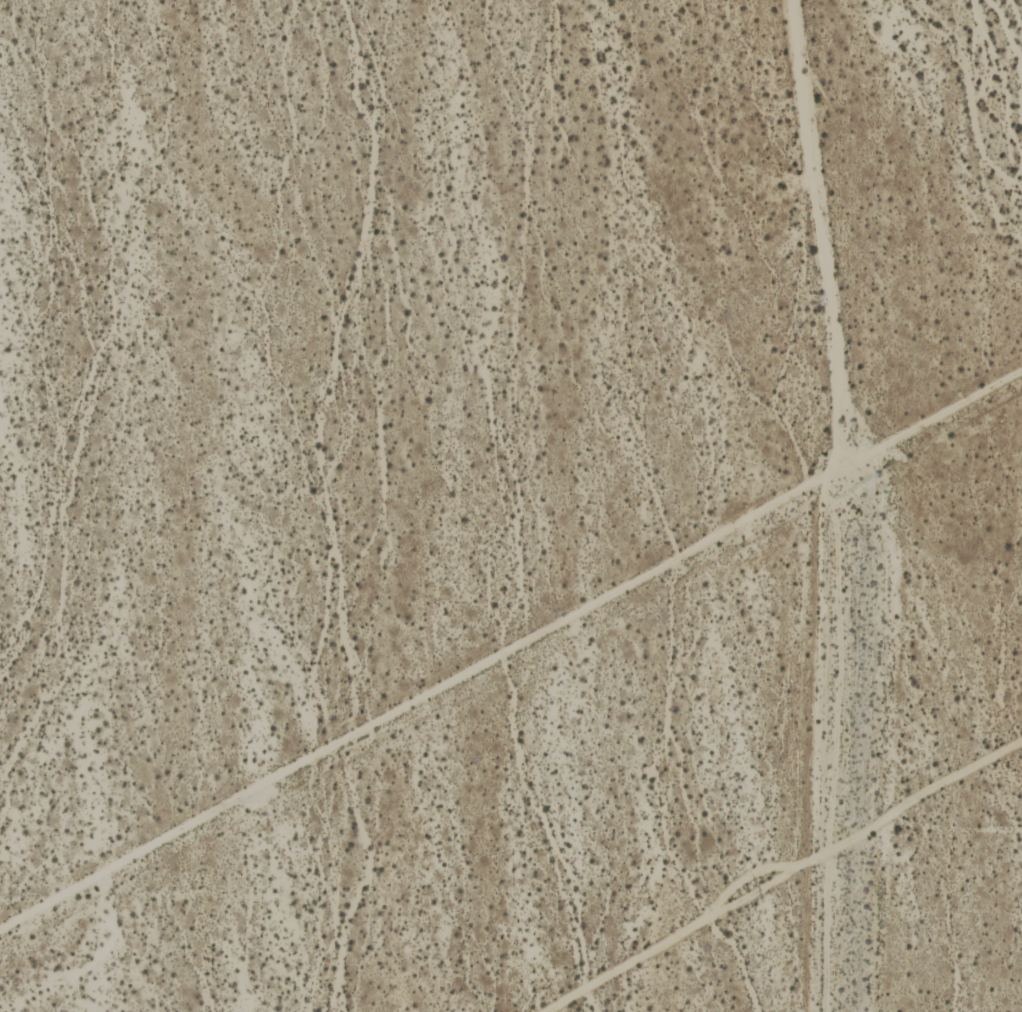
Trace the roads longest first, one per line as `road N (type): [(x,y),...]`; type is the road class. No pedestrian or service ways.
road 1 (track): [(1021,369),(0,929)]

